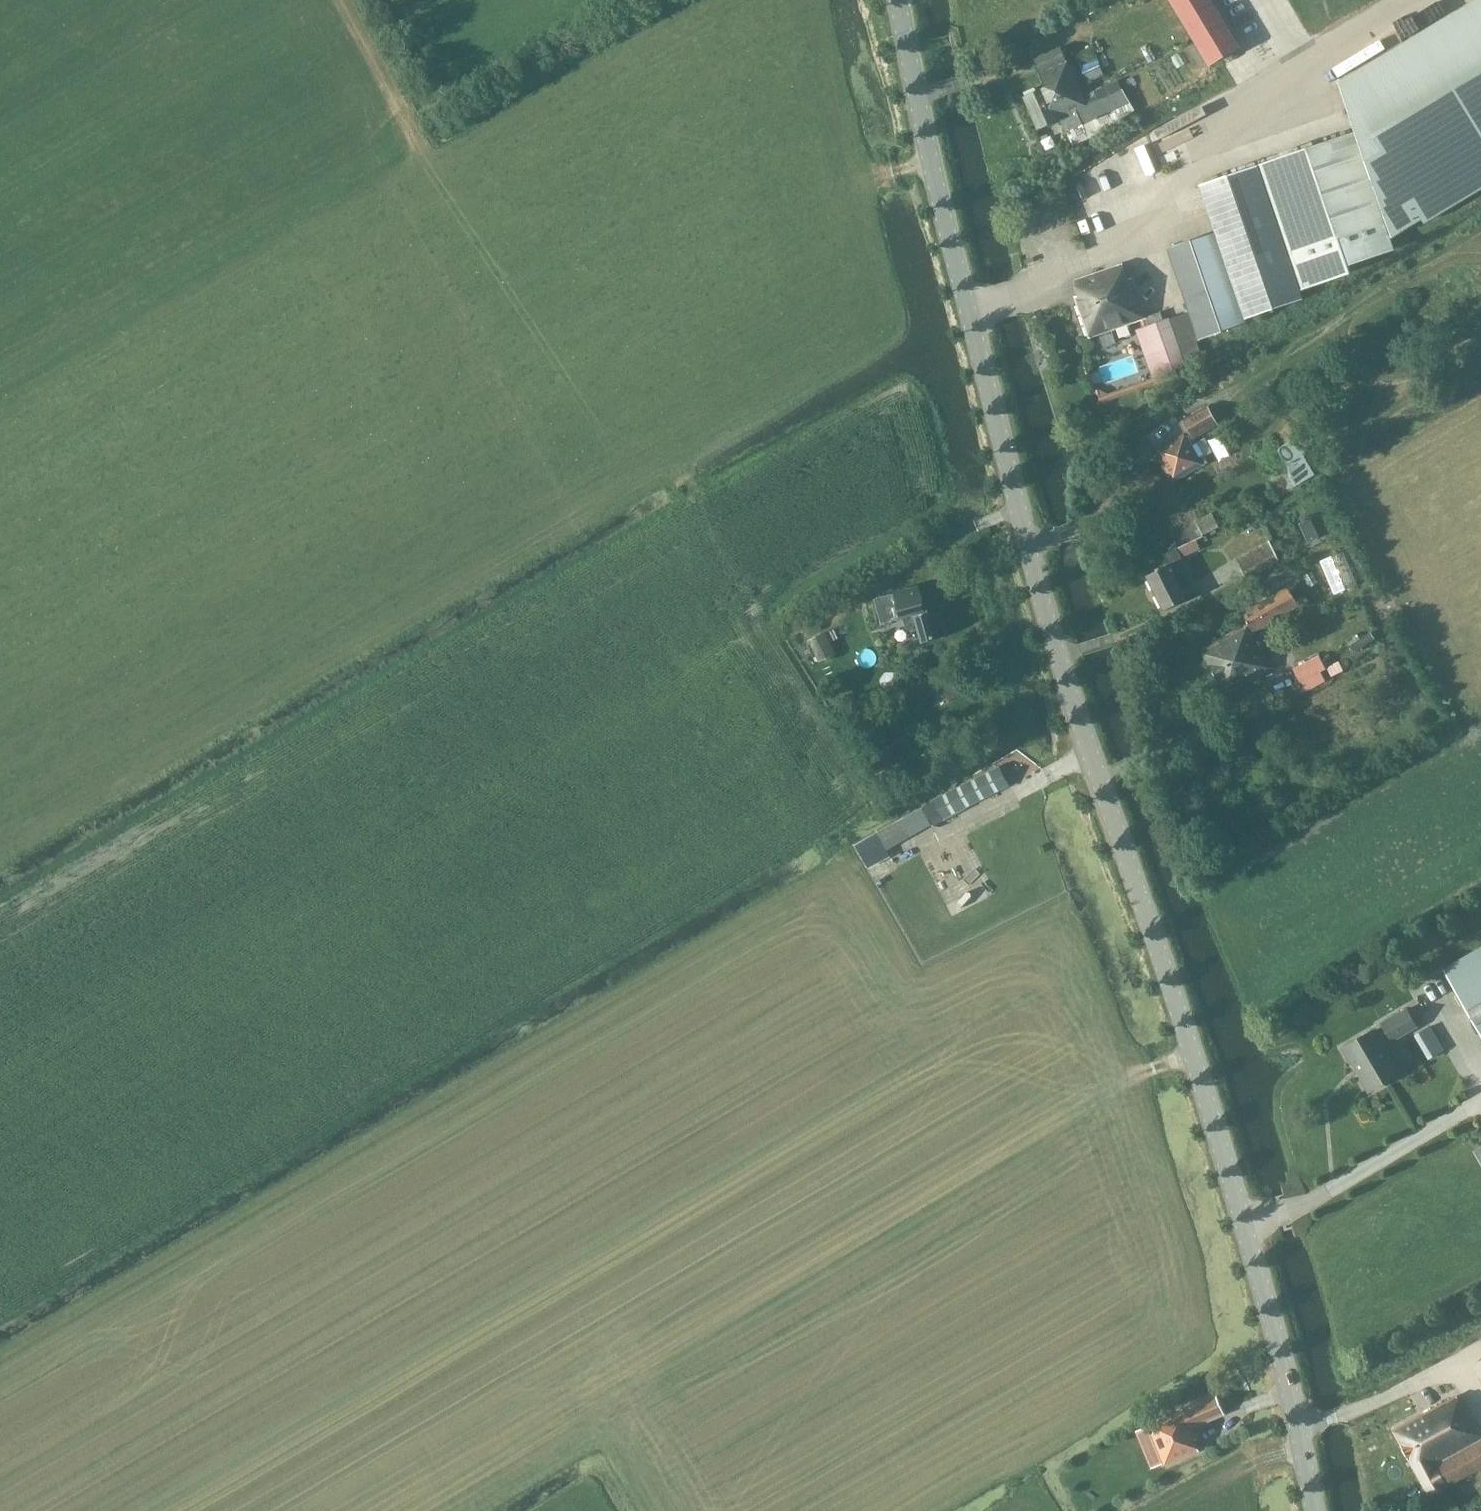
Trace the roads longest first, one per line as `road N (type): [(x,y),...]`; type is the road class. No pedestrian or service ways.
road 1 (tertiary): [(1315,1510),(1274,1311),(1056,642),(930,163),(901,0)]

